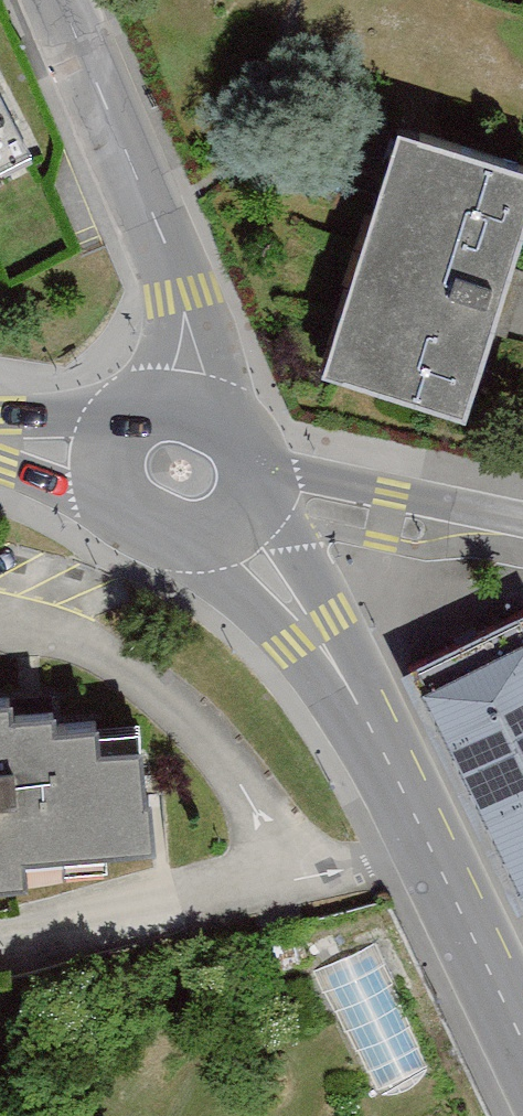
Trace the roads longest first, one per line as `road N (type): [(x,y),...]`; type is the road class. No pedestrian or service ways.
road 1 (secondary): [(522,1036),(358,699)]
road 2 (residential): [(61,0),(181,291)]
road 3 (residential): [(520,533),(475,512),(260,459)]
road 4 (secondary): [(187,544),(228,576),(287,643),(358,699)]
road 5 (secondary): [(358,699),(336,614),(260,509)]
road 6 (residential): [(240,430),(211,328),(181,291)]
road 7 (secondary): [(0,464),(121,511)]
road 8 (secondary): [(122,411),(0,416)]

